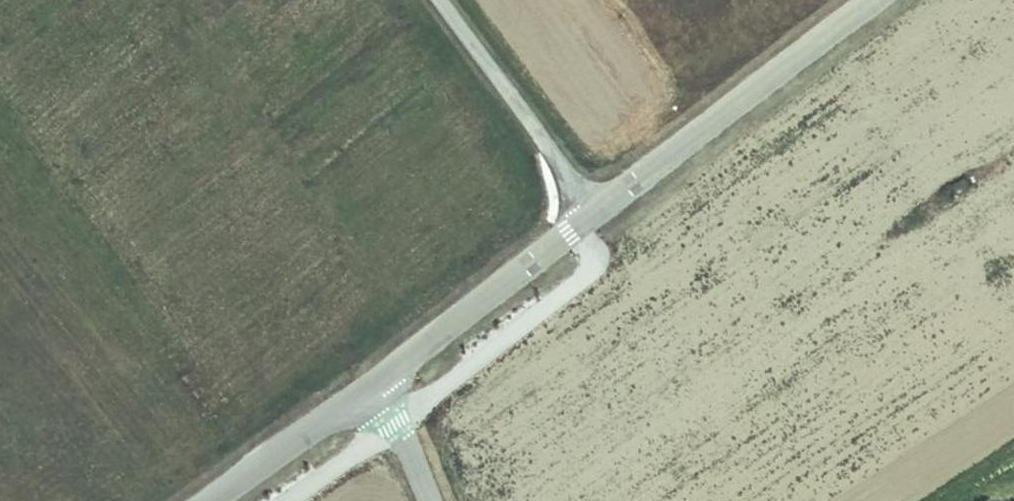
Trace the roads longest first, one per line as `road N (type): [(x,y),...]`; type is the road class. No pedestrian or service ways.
road 1 (unclassified): [(382,382),(873,0)]
road 2 (track): [(440,0),(522,107),(589,215)]
road 3 (unclassified): [(211,500),(382,382)]
road 4 (unclassified): [(382,382),(434,500)]

